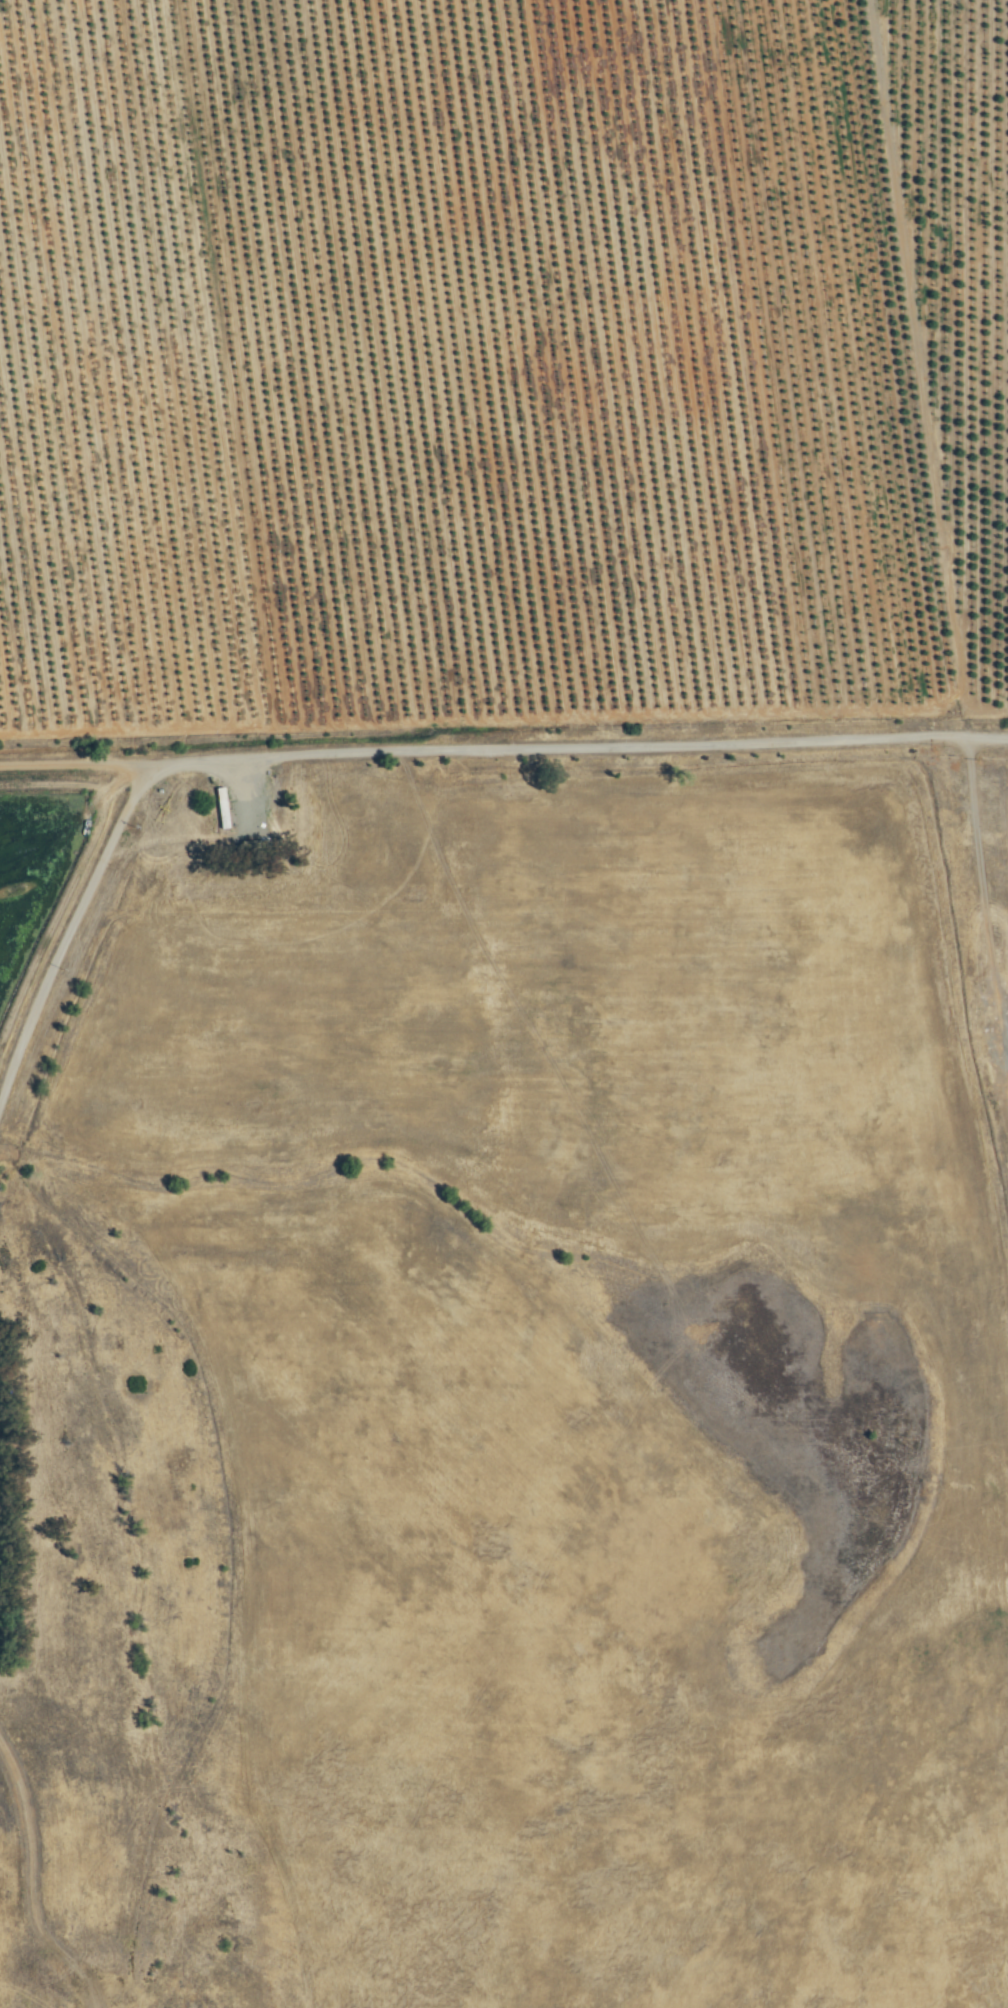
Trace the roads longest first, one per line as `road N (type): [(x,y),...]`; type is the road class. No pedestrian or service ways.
road 1 (residential): [(0,781),(962,741)]

